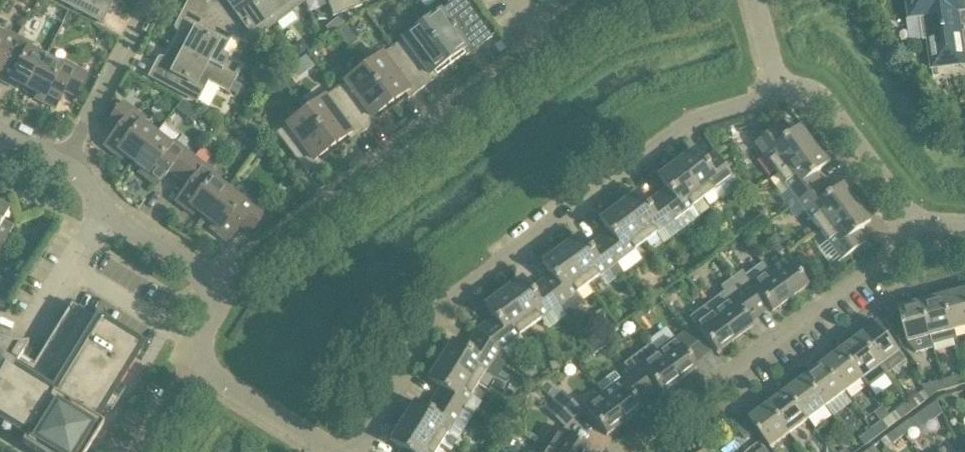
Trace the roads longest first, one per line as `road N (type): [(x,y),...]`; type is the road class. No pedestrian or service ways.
road 1 (residential): [(355,451),(461,293),(695,124),(783,88)]
road 2 (residential): [(547,48),(224,287)]
road 3 (residential): [(639,451),(891,261),(917,226)]
road 4 (residential): [(224,287),(106,209),(66,164)]
road 5 (residential): [(917,226),(819,98),(783,88)]
road 6 (residential): [(66,164),(151,0)]
road 7 (residential): [(330,449),(193,363)]

